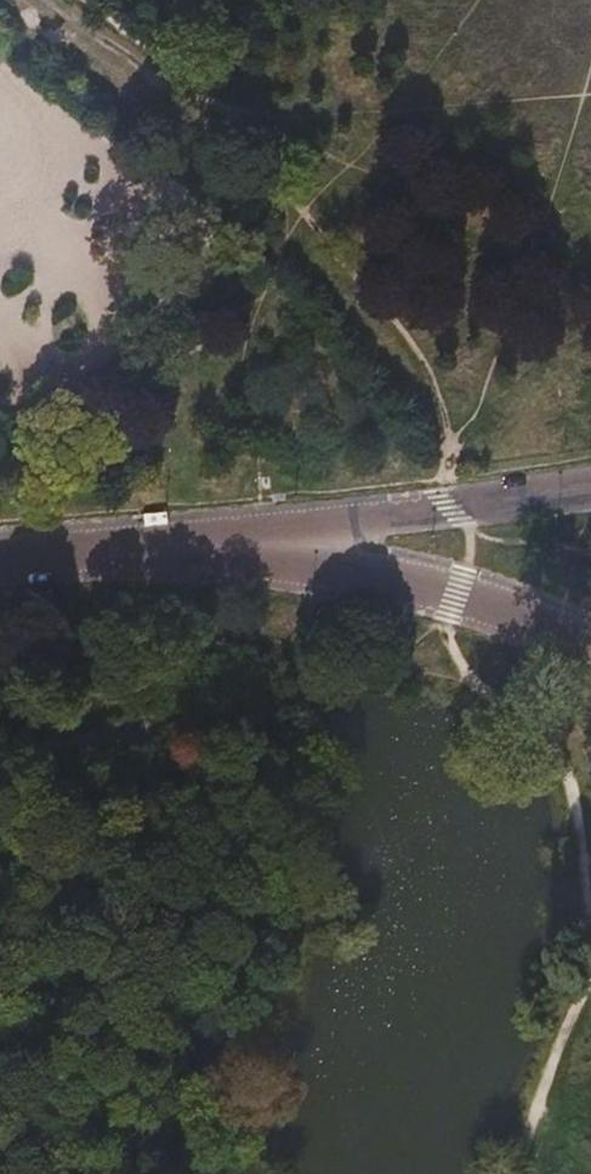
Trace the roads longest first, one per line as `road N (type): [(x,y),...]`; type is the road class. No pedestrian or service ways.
road 1 (unclassified): [(590,639),(460,587),(364,563),(168,545)]
road 2 (unclassified): [(590,485),(168,545)]
road 3 (unclassified): [(168,545),(0,560)]

